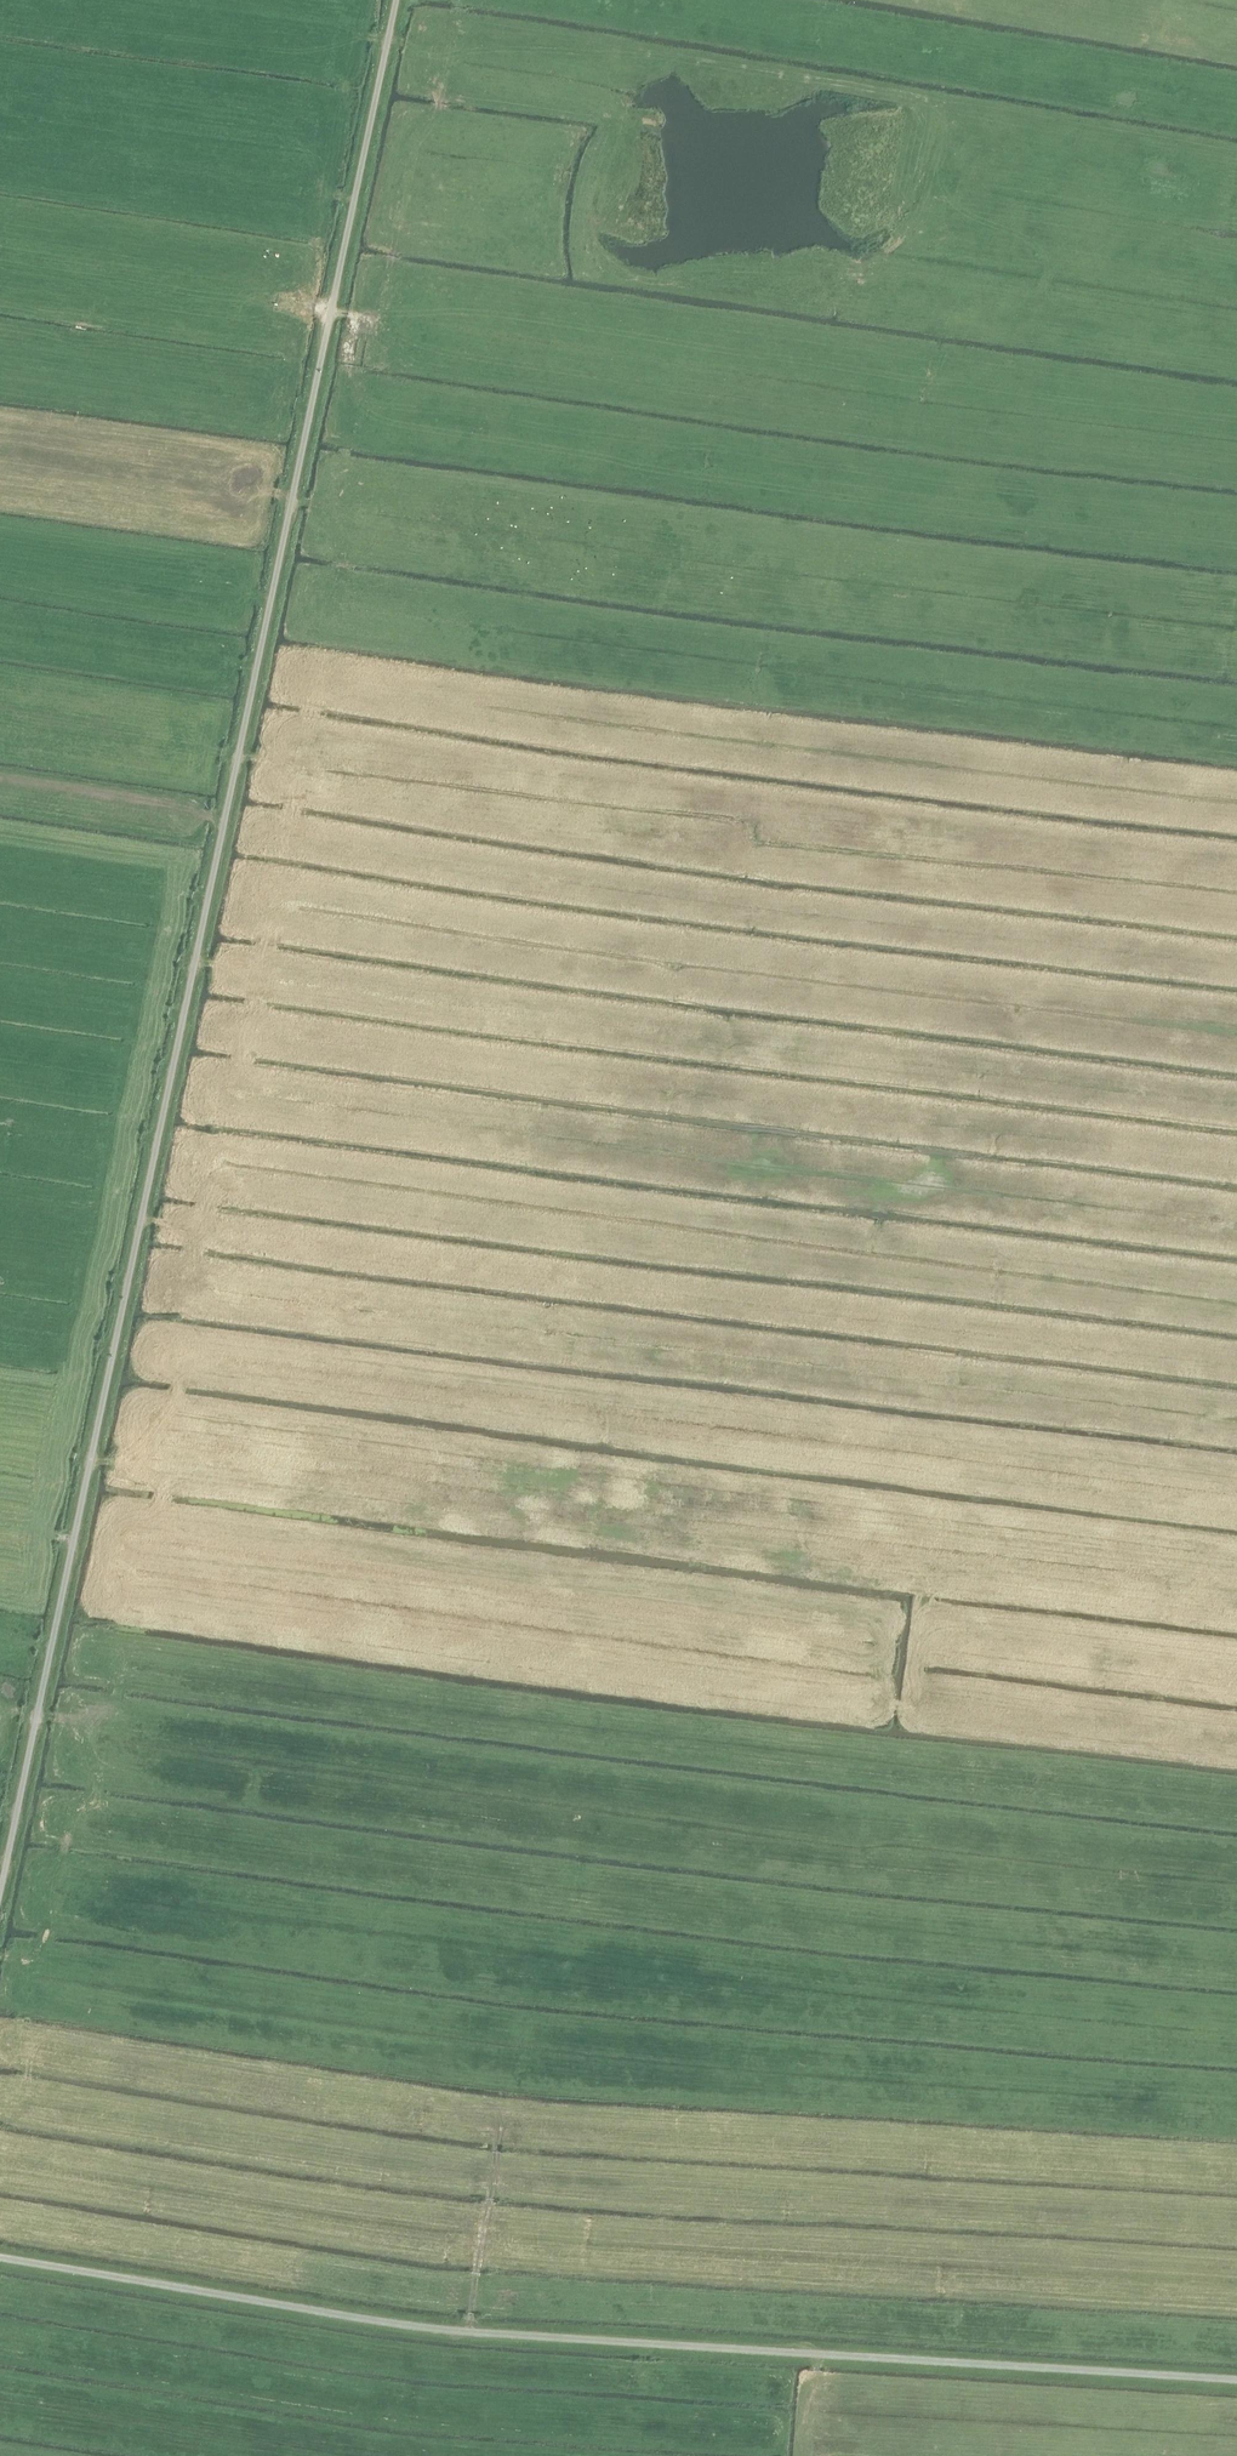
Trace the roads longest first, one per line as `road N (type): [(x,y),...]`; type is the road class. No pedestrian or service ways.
road 1 (unclassified): [(0,1890),(395,0)]
road 2 (unclassified): [(1236,2379),(470,2331),(0,2257)]
road 3 (track): [(491,2188),(0,2107)]
road 4 (track): [(501,2127),(470,2331)]

